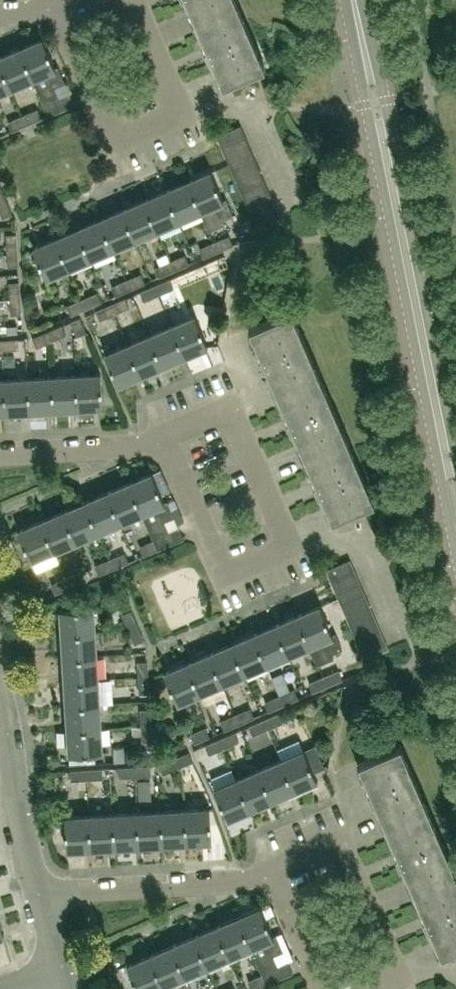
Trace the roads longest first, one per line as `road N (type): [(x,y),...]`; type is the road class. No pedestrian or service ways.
road 1 (tertiary): [(344,0),(455,545)]
road 2 (tertiary): [(455,474),(363,0)]
road 3 (residential): [(63,968),(28,858),(0,700)]

